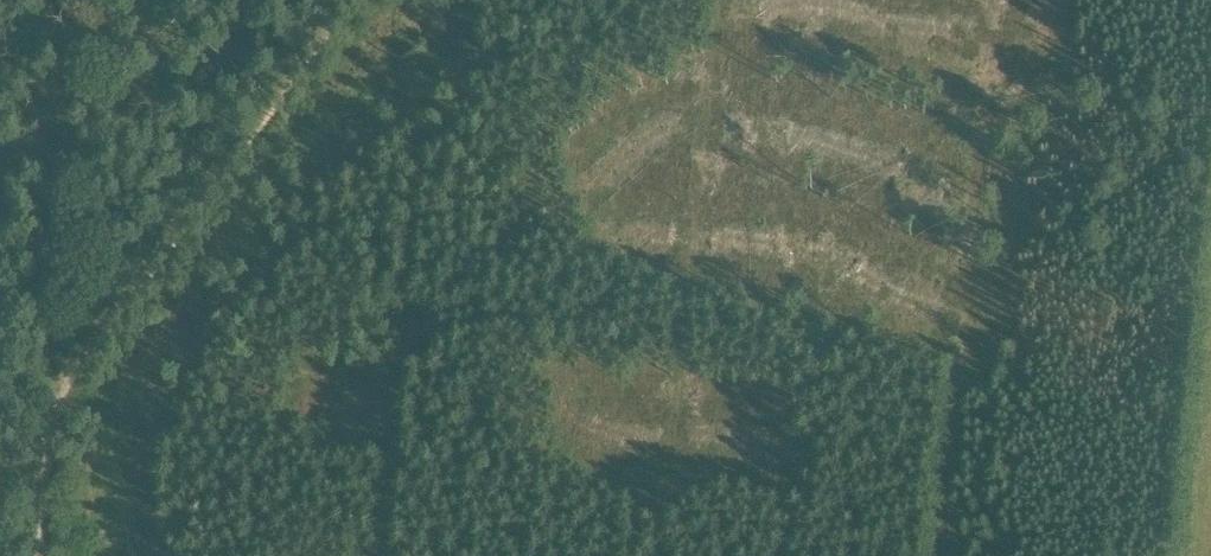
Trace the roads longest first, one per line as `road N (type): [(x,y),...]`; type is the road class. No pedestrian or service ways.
road 1 (track): [(56,555),(68,368),(100,308),(328,0)]
road 2 (track): [(87,0),(68,368)]

